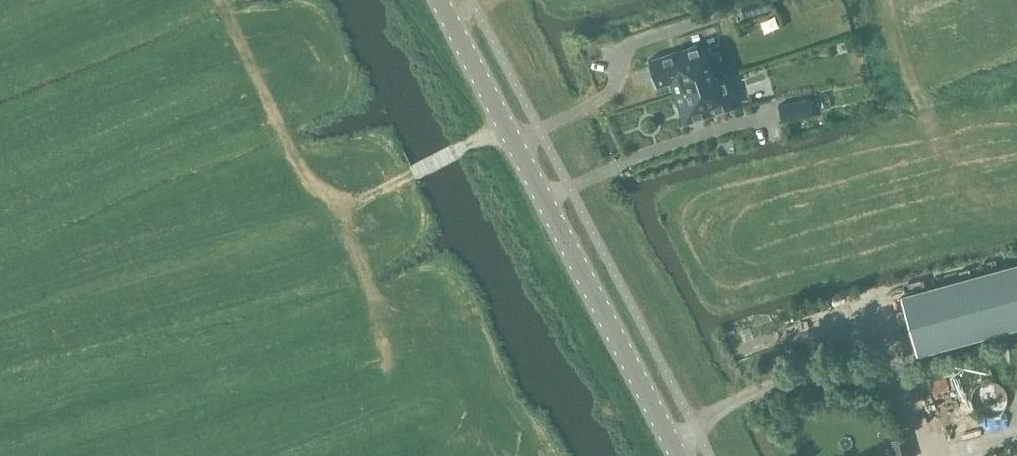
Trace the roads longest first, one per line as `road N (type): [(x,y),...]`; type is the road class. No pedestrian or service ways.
road 1 (tertiary): [(681,455),(442,0)]
road 2 (track): [(242,237),(365,198),(468,146),(515,136)]

